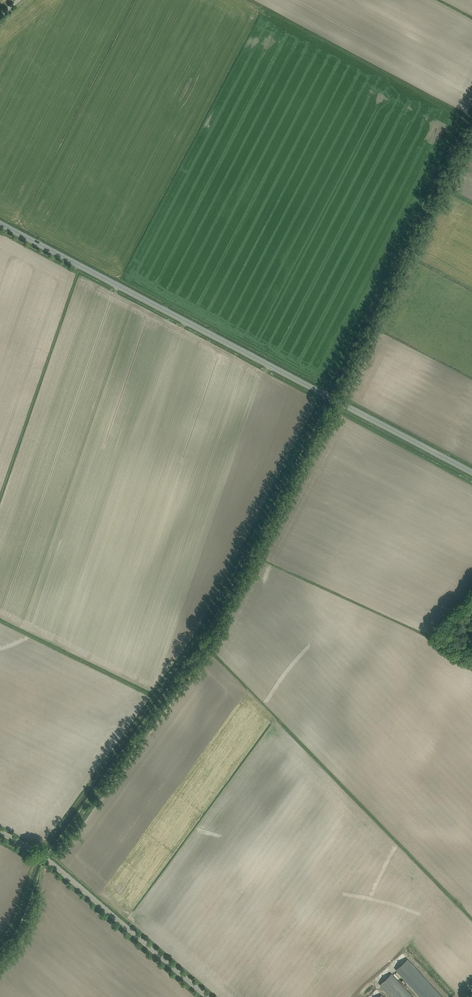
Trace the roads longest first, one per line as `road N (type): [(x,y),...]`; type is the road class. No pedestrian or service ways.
road 1 (tertiary): [(471,473),(0,224)]
road 2 (unclassified): [(207,996),(53,864),(0,833)]

